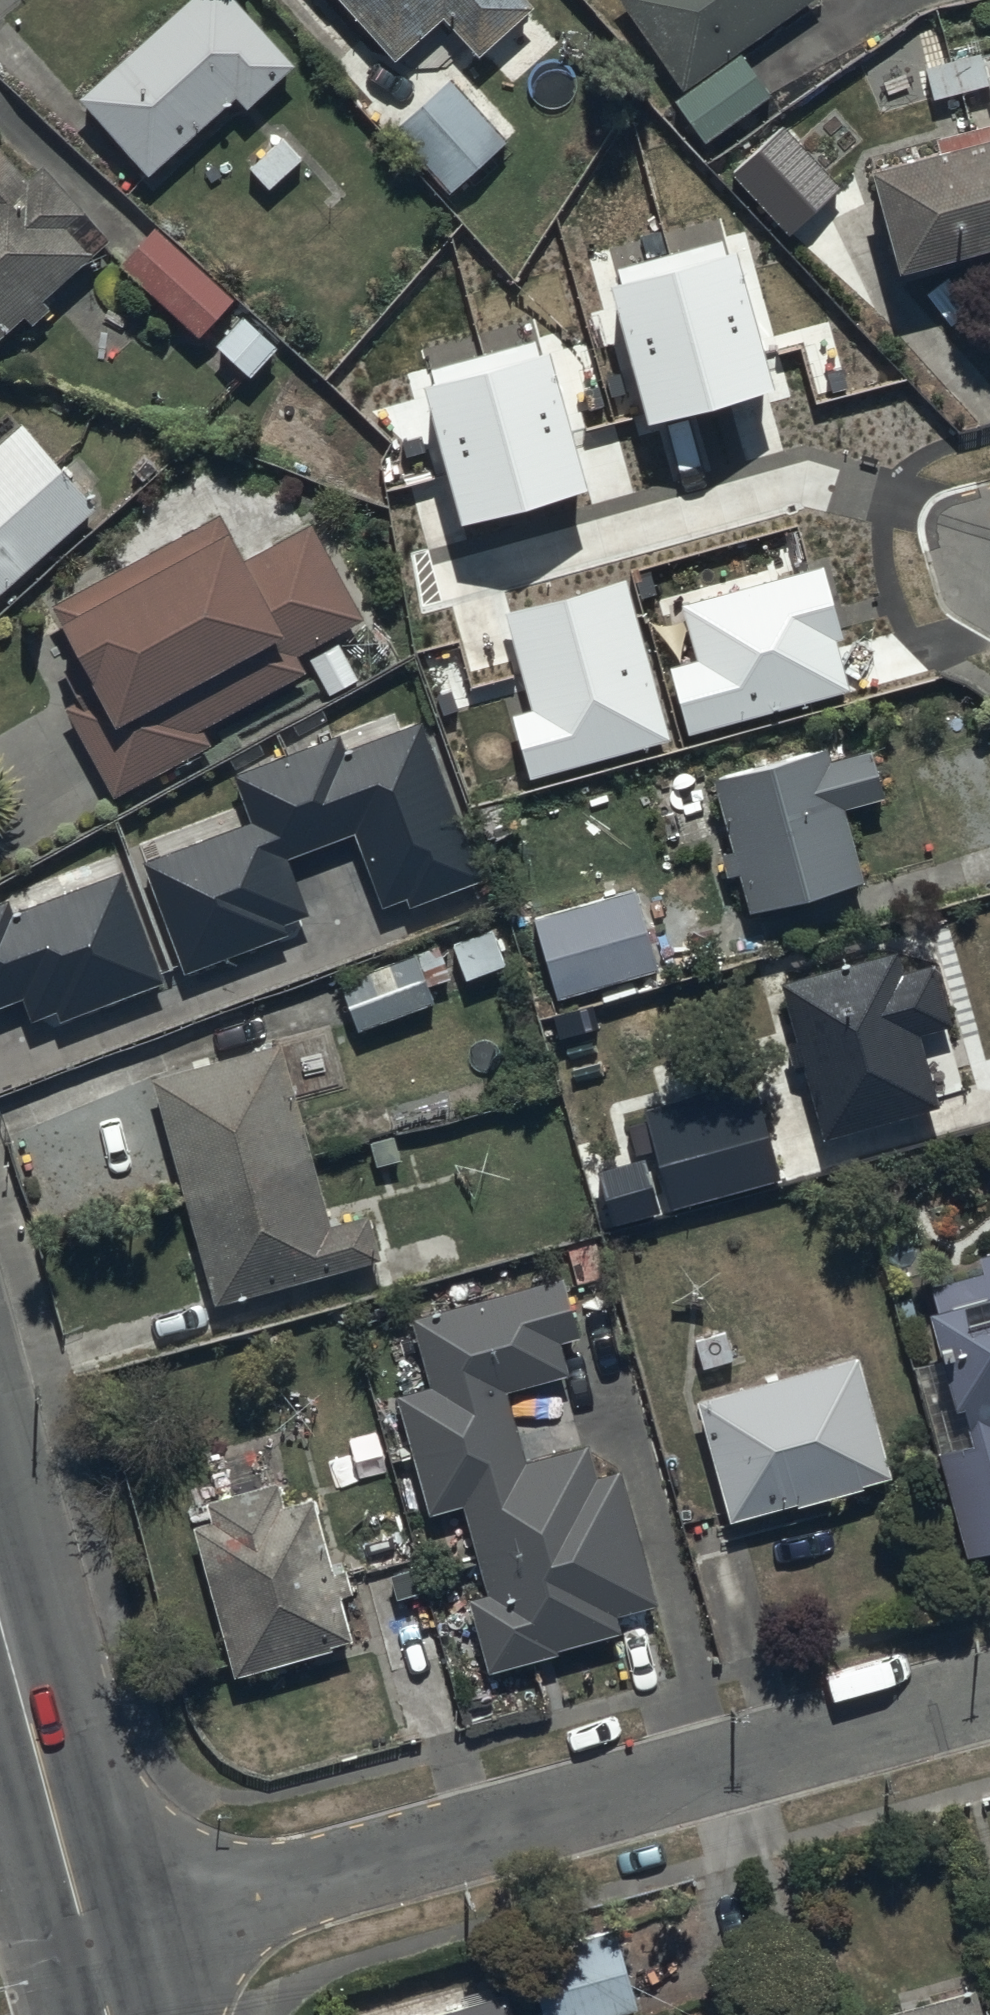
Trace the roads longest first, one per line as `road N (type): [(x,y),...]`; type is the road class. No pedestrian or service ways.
road 1 (residential): [(96,1942),(989,1696)]
road 2 (tertiary): [(0,1590),(96,1942)]

